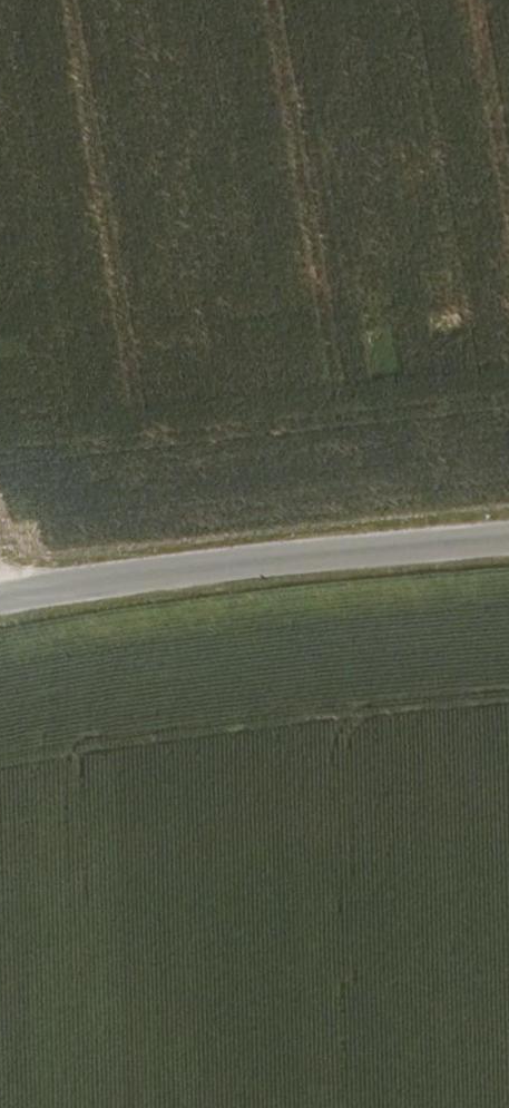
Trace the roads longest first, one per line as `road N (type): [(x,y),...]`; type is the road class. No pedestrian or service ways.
road 1 (tertiary): [(508,547),(0,605)]

